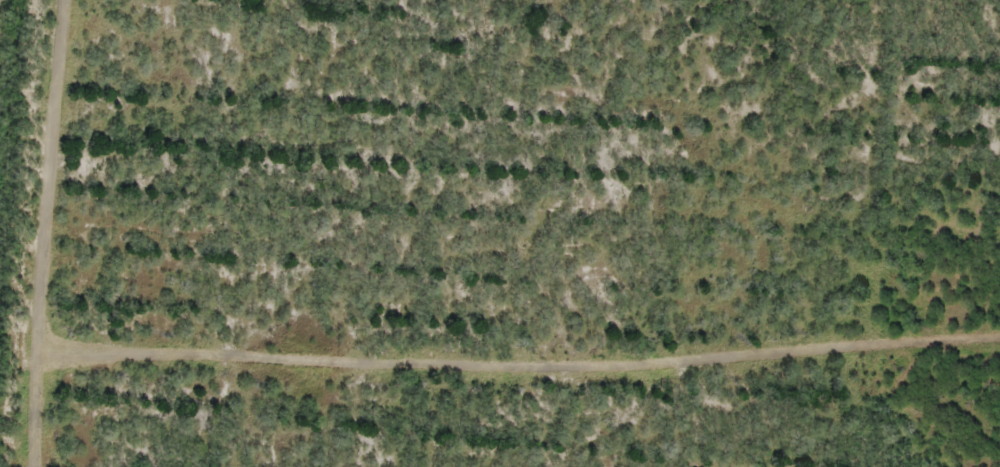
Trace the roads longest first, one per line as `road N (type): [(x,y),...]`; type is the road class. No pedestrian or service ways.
road 1 (residential): [(60,0),(38,264),(0,341)]

